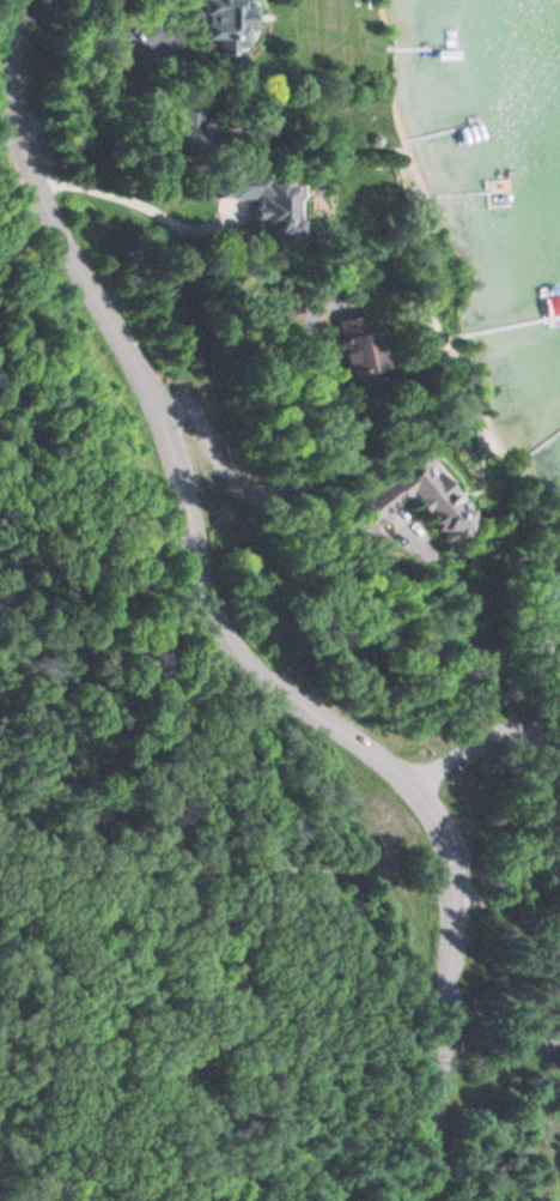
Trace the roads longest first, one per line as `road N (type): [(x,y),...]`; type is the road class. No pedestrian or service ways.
road 1 (residential): [(426,1200),(450,935),(450,873),(439,826),(415,783),(236,651),(206,598),(175,440),(116,325),(45,215),(18,108),(14,0)]
road 2 (residential): [(415,783),(483,737),(559,757)]

